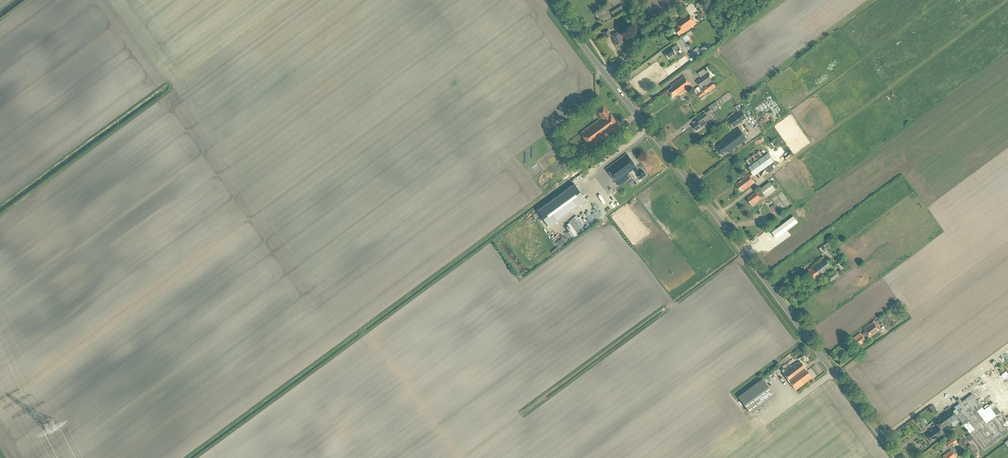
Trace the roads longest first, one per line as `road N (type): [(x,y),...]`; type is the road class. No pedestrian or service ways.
road 1 (tertiary): [(897,457),(605,73)]

